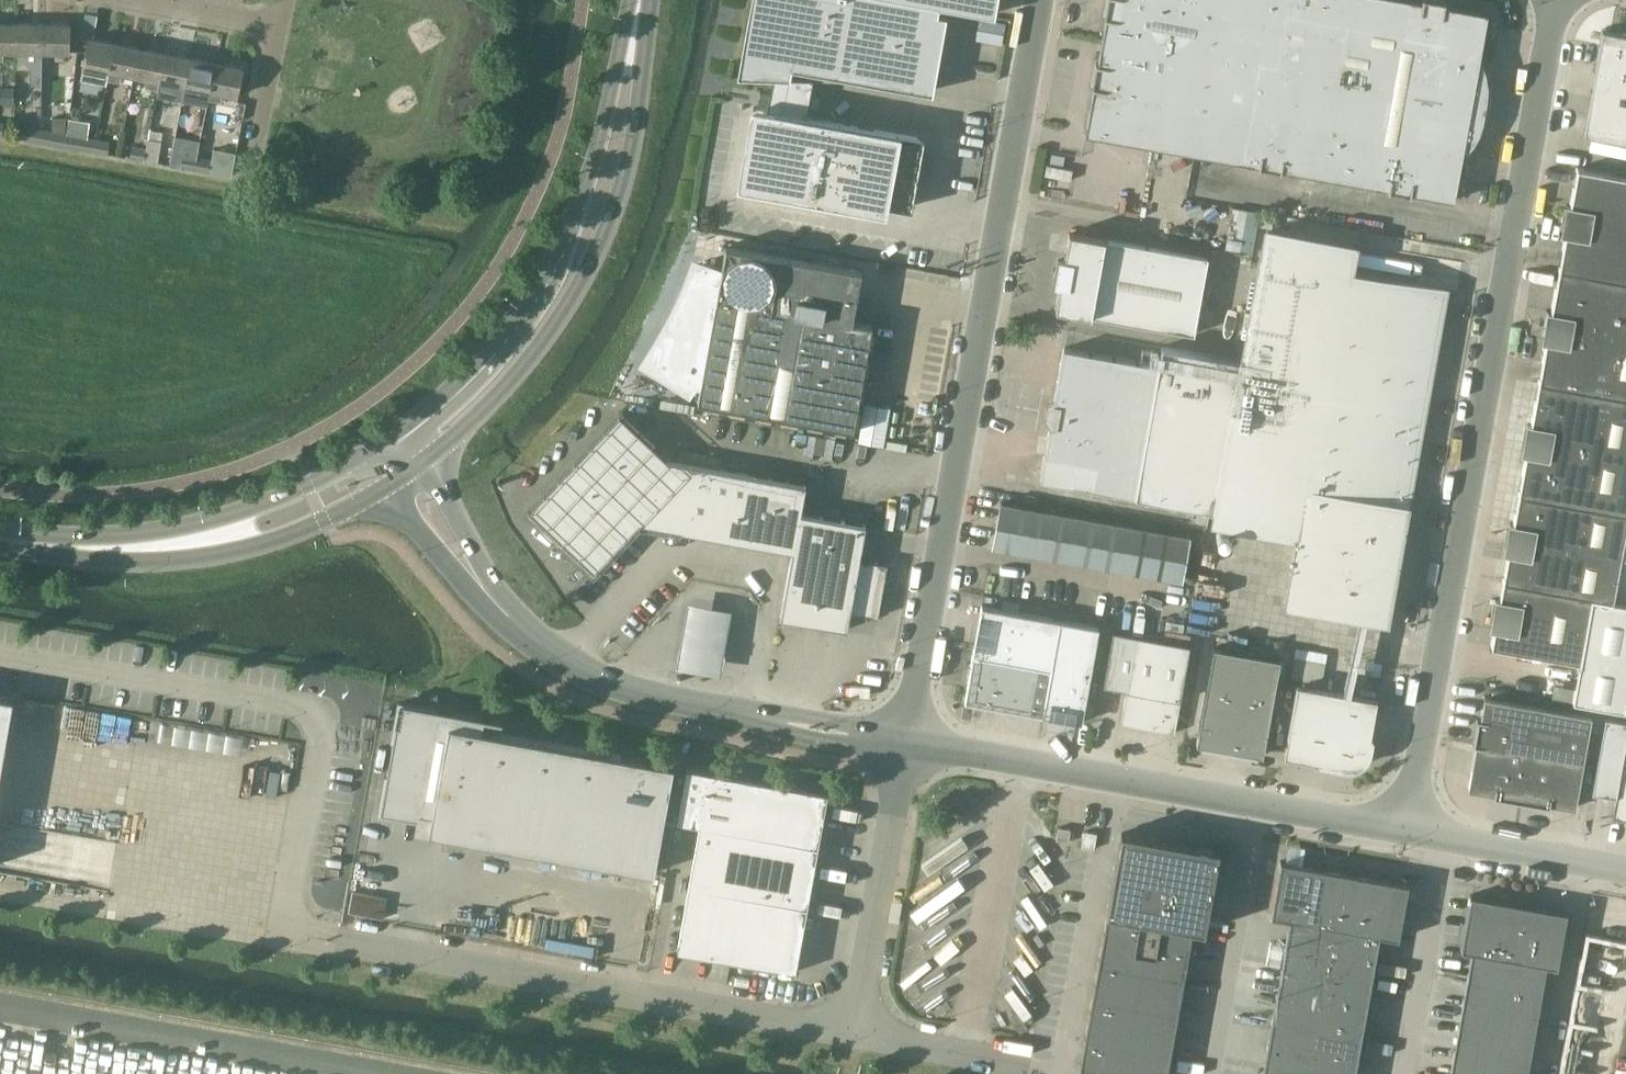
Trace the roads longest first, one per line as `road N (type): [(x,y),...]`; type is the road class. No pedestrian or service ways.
road 1 (unclassified): [(1409,835),(1559,0)]
road 2 (unclassified): [(904,748),(1041,0)]
road 3 (unclassified): [(341,943),(854,1034)]
road 4 (unclassified): [(1409,835),(904,748)]
road 5 (secondary): [(420,462),(527,365),(602,239),(634,125),(635,30)]
road 6 (secondary): [(635,30),(587,181),(537,282),(496,339),(384,443)]
road 7 (unclassified): [(904,748),(612,684),(537,644),(482,585)]
road 8 (unclassified): [(854,1034),(904,748)]
road 9 (secondary): [(384,443),(185,545)]
road 10 (secondary): [(185,545),(270,541),(391,482)]
road 11 (unclassified): [(1625,873),(1409,835)]
road 12 (secondary): [(0,542),(142,552),(185,545)]
road 13 (unclassified): [(854,1034),(1008,1061)]
road 14 (residential): [(245,177),(277,24)]
road 15 (unclassified): [(391,482),(439,555),(482,585)]
road 16 (unclassified): [(482,585),(466,538),(420,462)]

